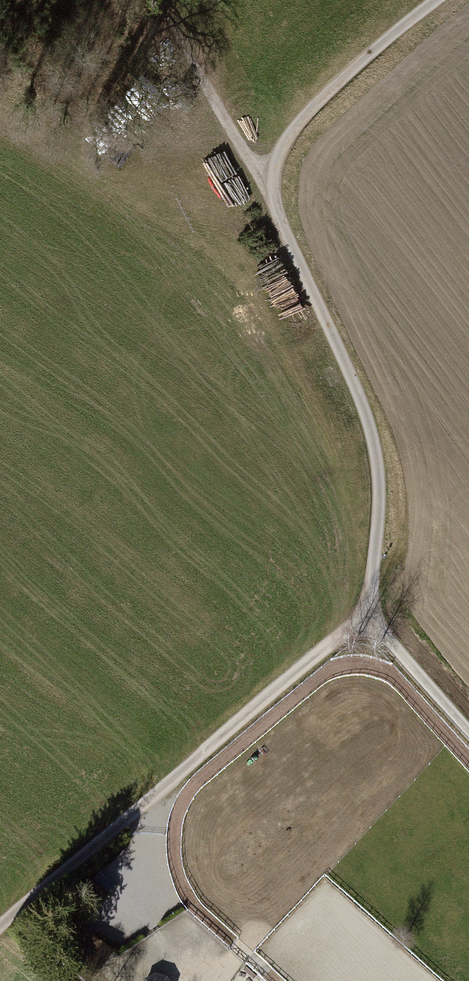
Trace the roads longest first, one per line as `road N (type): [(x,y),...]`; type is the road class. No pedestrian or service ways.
road 1 (track): [(468,733),(365,614),(379,483),(374,443),(278,214),(274,176),(286,140),(311,109),(436,0)]
road 2 (residential): [(0,933),(365,614)]
road 3 (track): [(274,176),(256,167),(157,0)]

